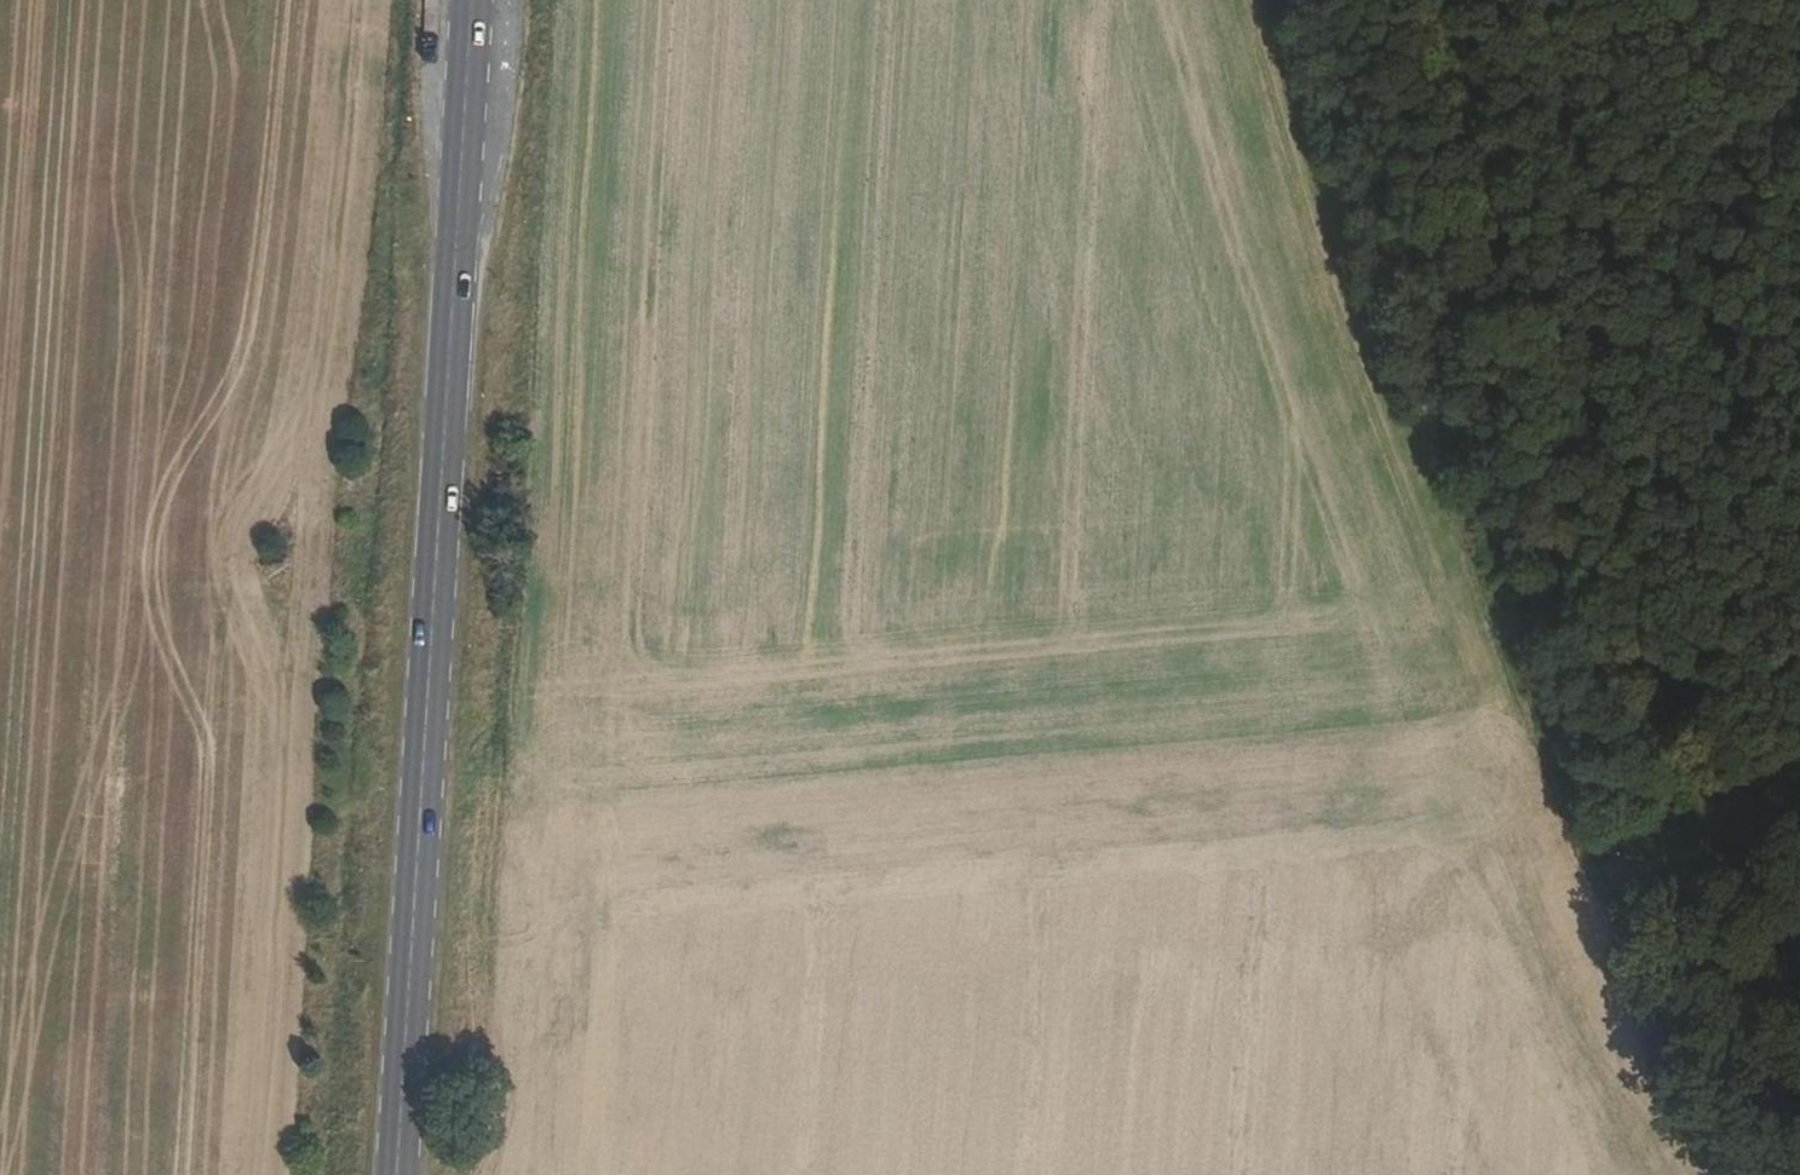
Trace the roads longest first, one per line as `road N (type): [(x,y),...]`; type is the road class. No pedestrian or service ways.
road 1 (primary): [(408,1174),(479,0)]
road 2 (track): [(1799,1032),(1481,0)]

